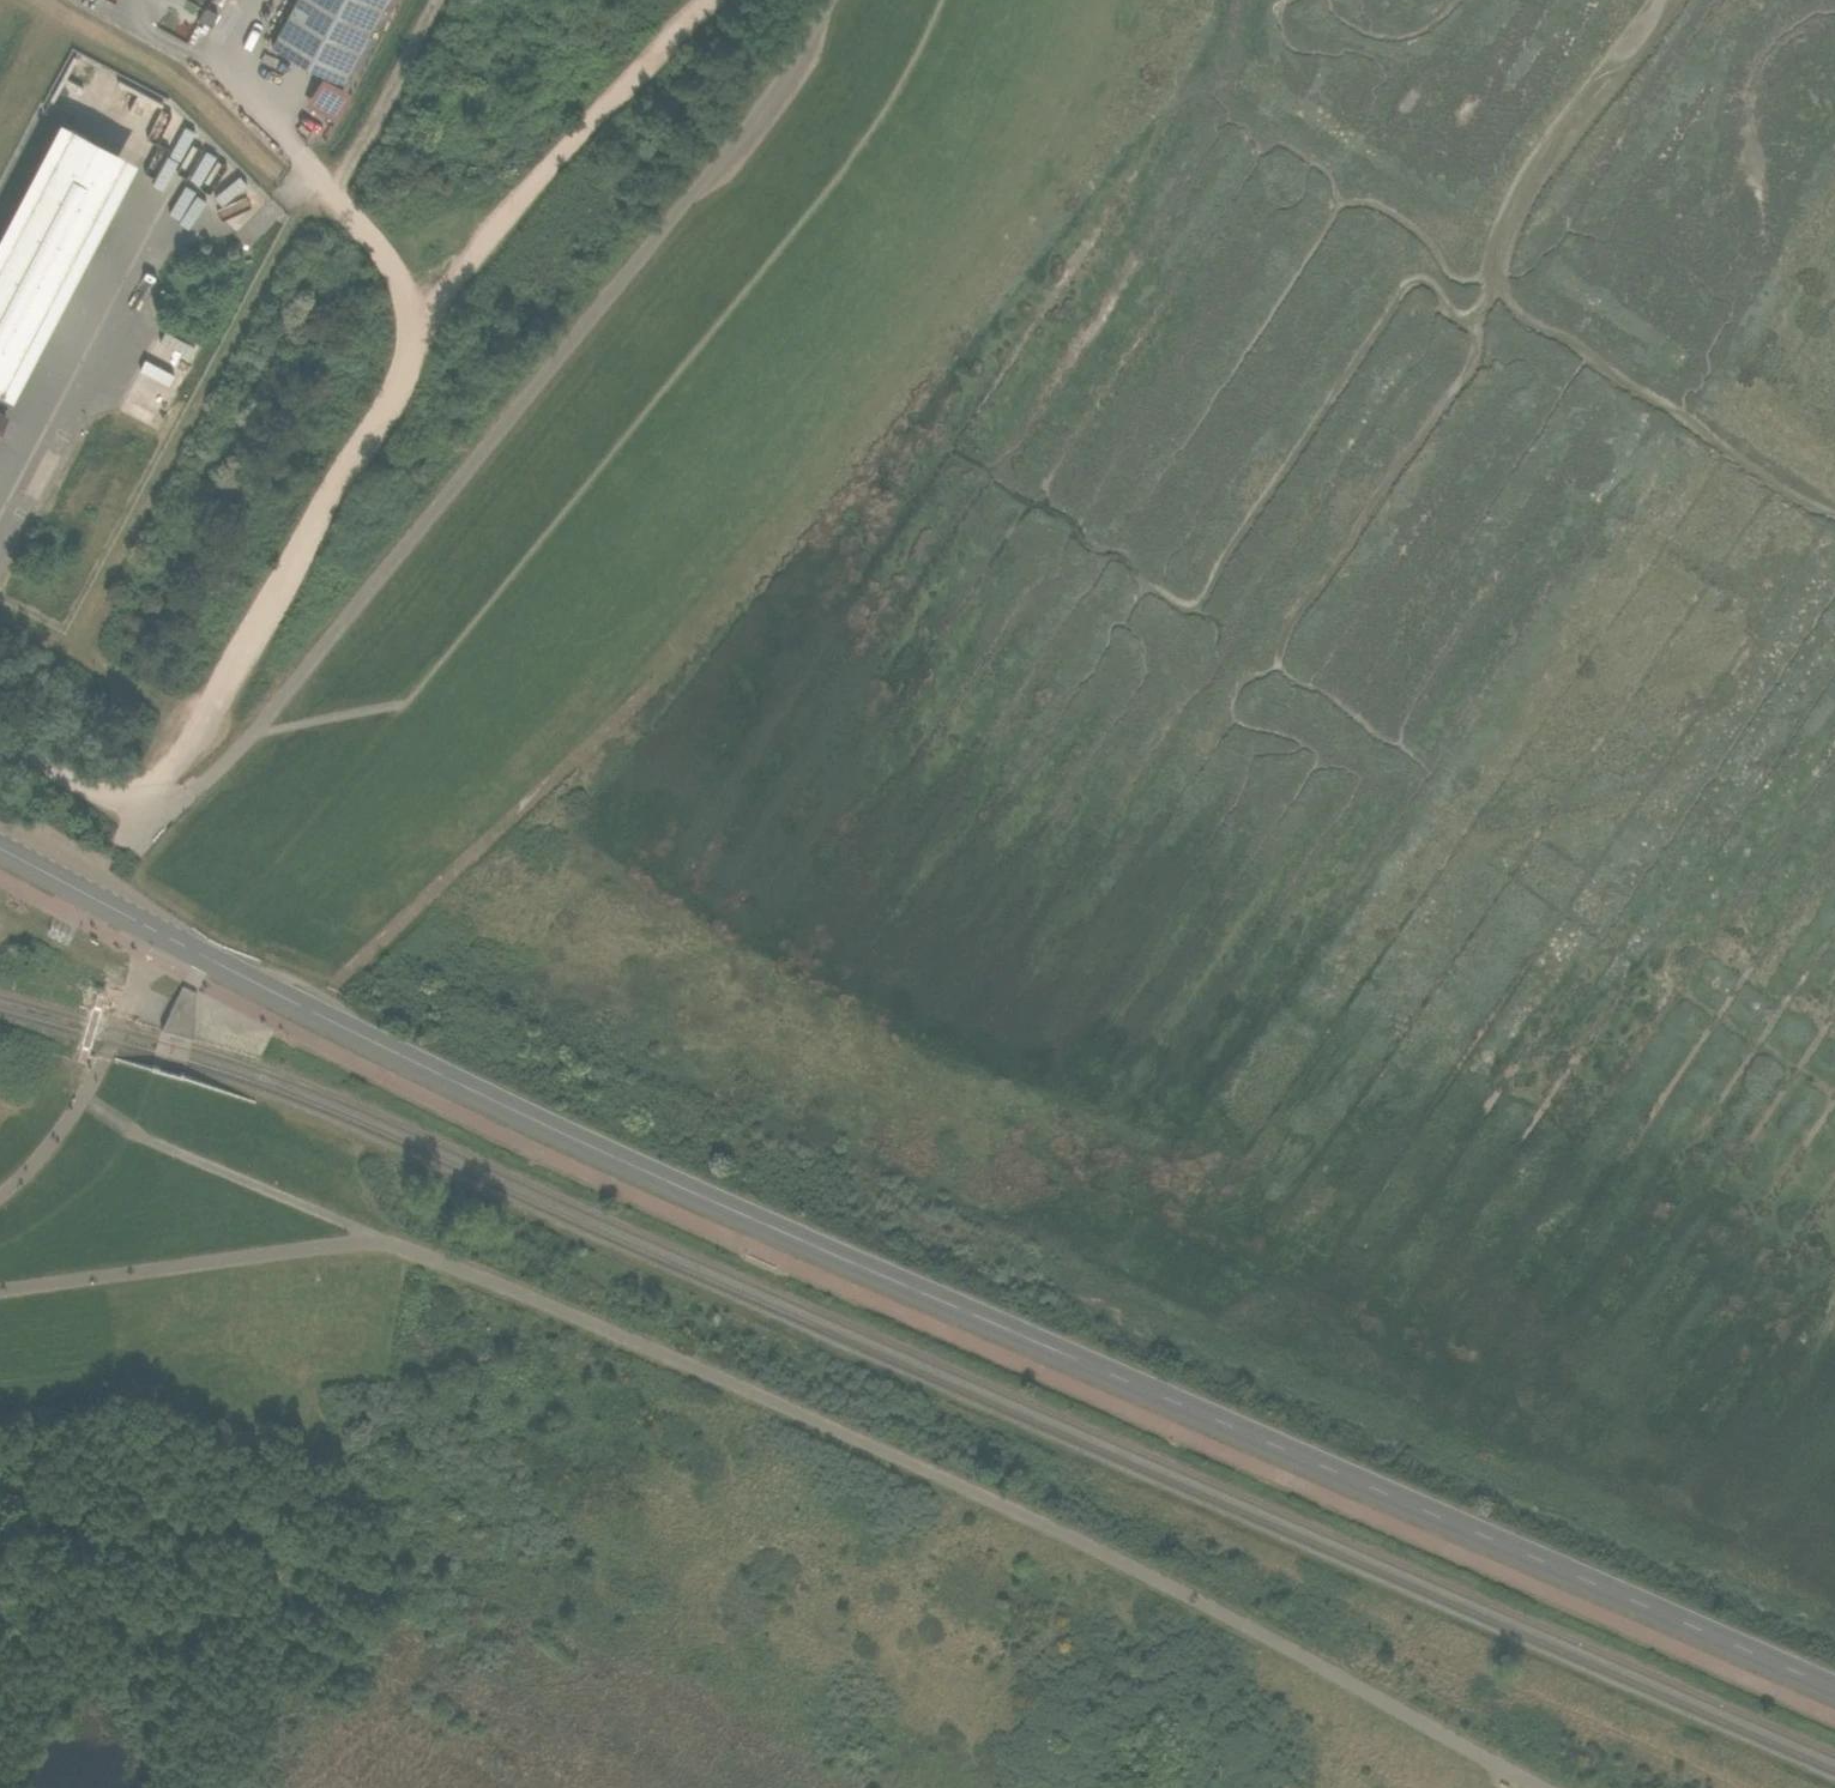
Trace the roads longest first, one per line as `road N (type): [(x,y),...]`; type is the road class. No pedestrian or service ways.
road 1 (tertiary): [(1834,1688),(555,1129),(0,848)]
road 2 (track): [(730,0),(514,222),(418,343)]
road 3 (track): [(0,618),(205,730)]
road 4 (track): [(0,1193),(58,1136),(100,1065)]

